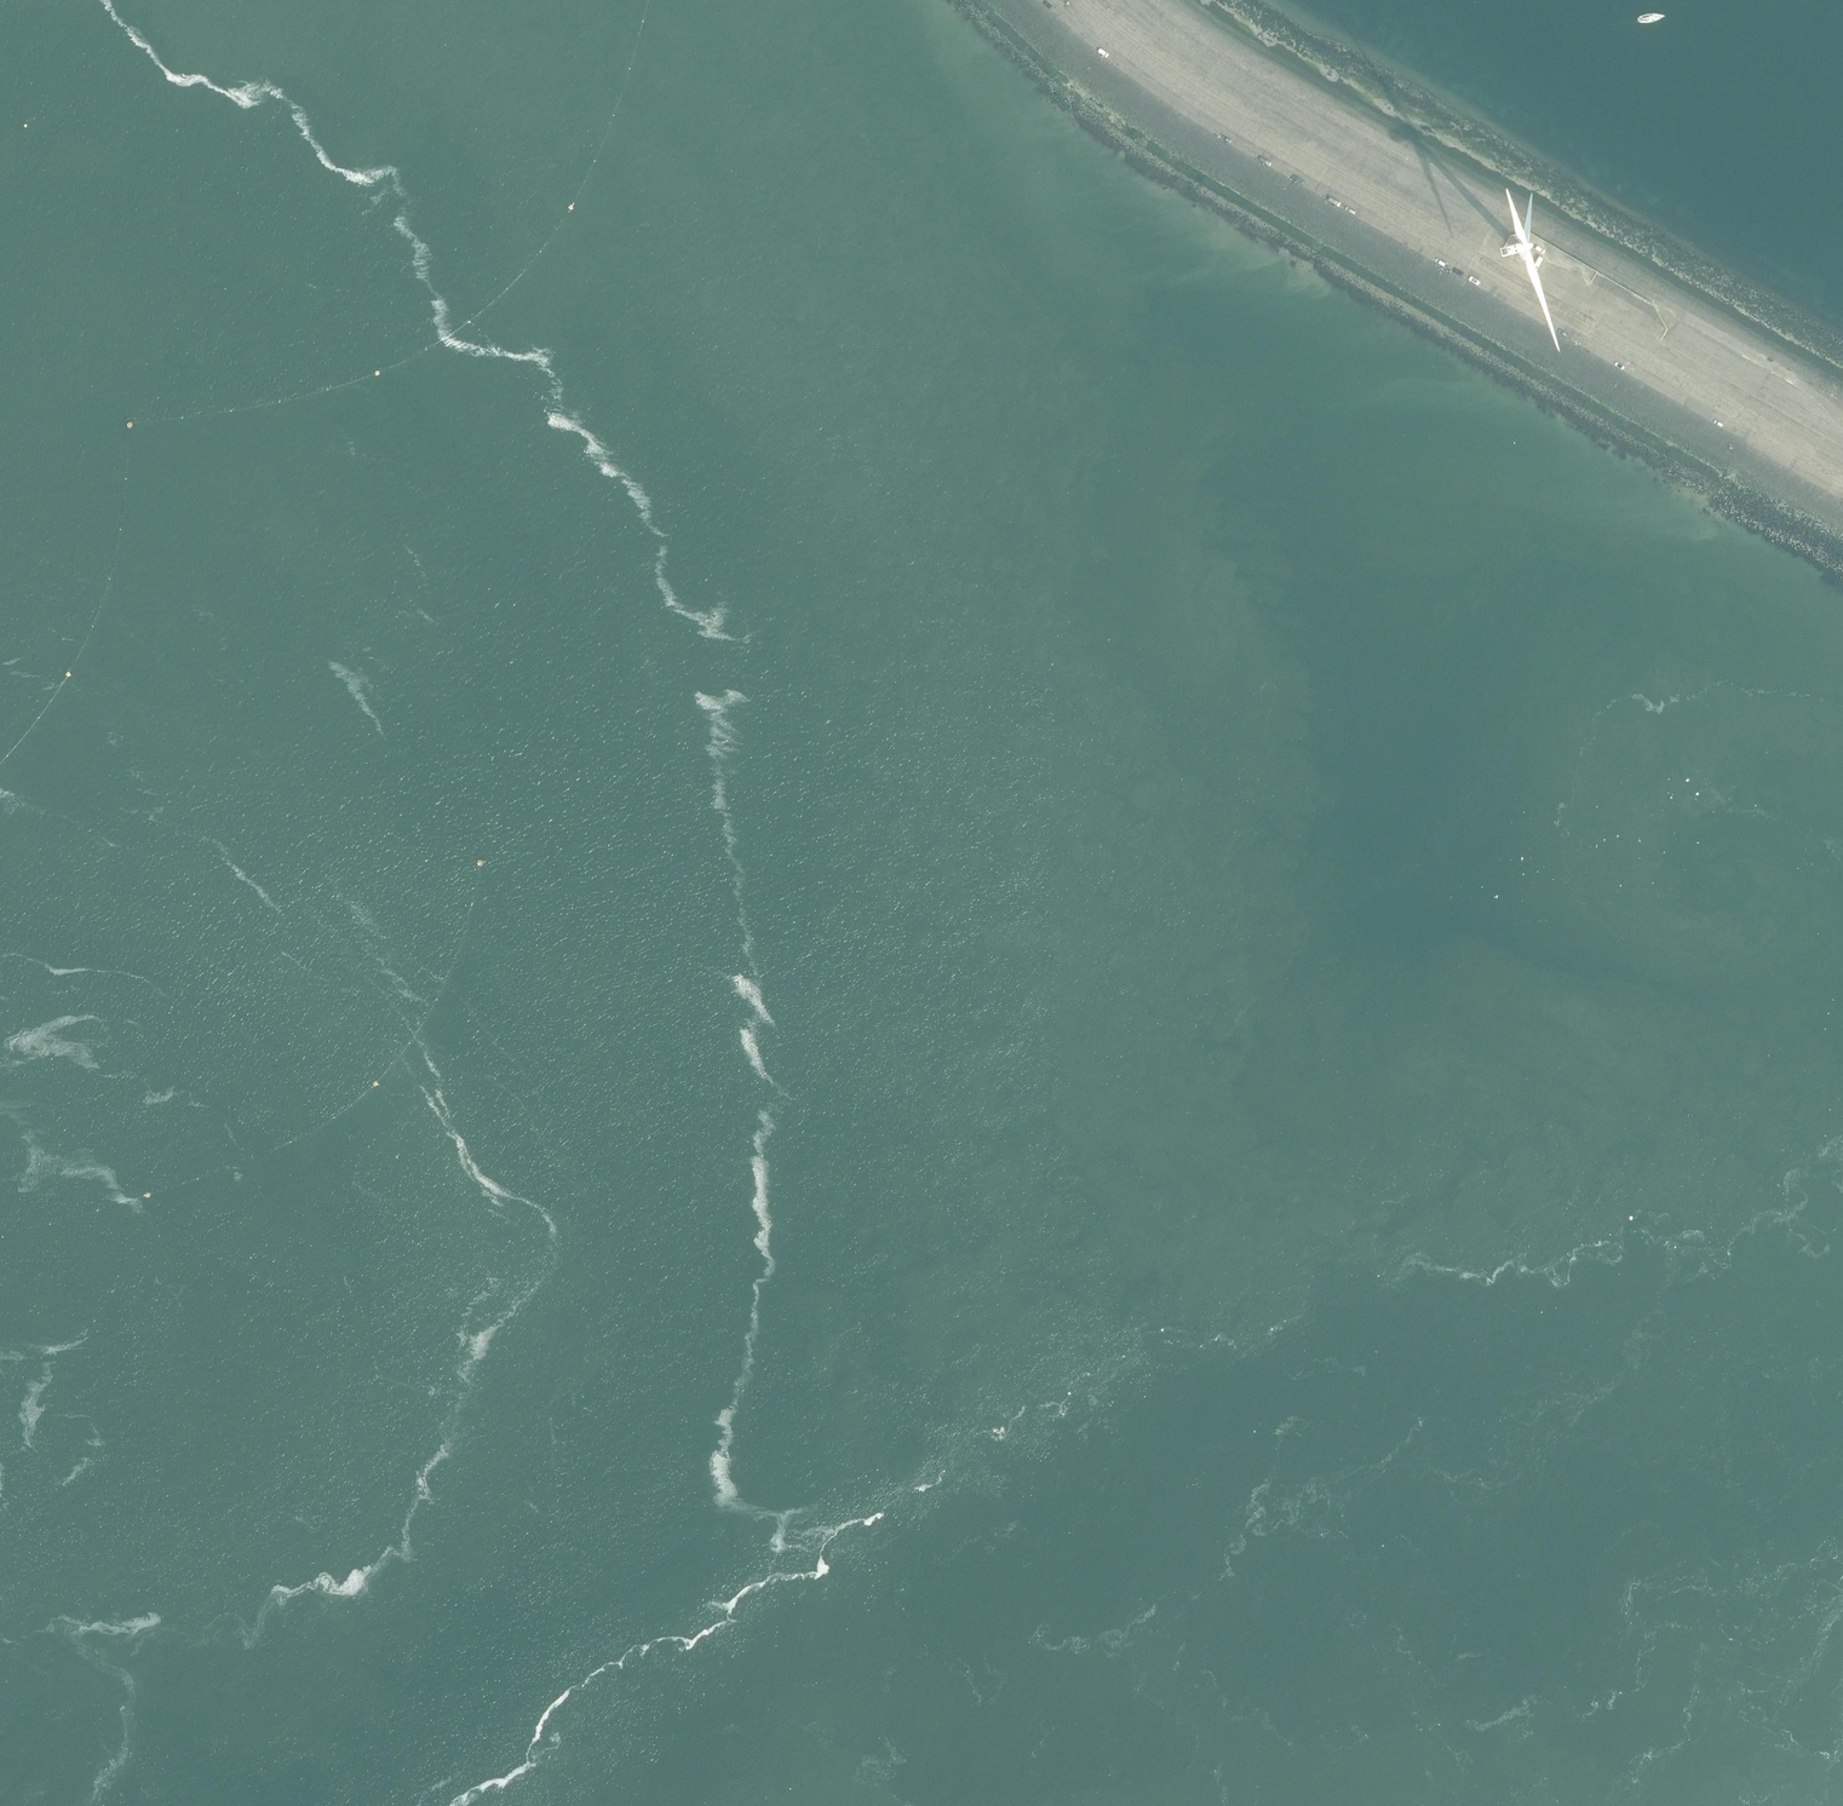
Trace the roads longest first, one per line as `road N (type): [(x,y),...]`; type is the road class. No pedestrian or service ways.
road 1 (unclassified): [(1842,491),(1195,112),(1055,0)]
road 2 (unclassified): [(1161,0),(1337,117),(1788,376),(1842,422)]

